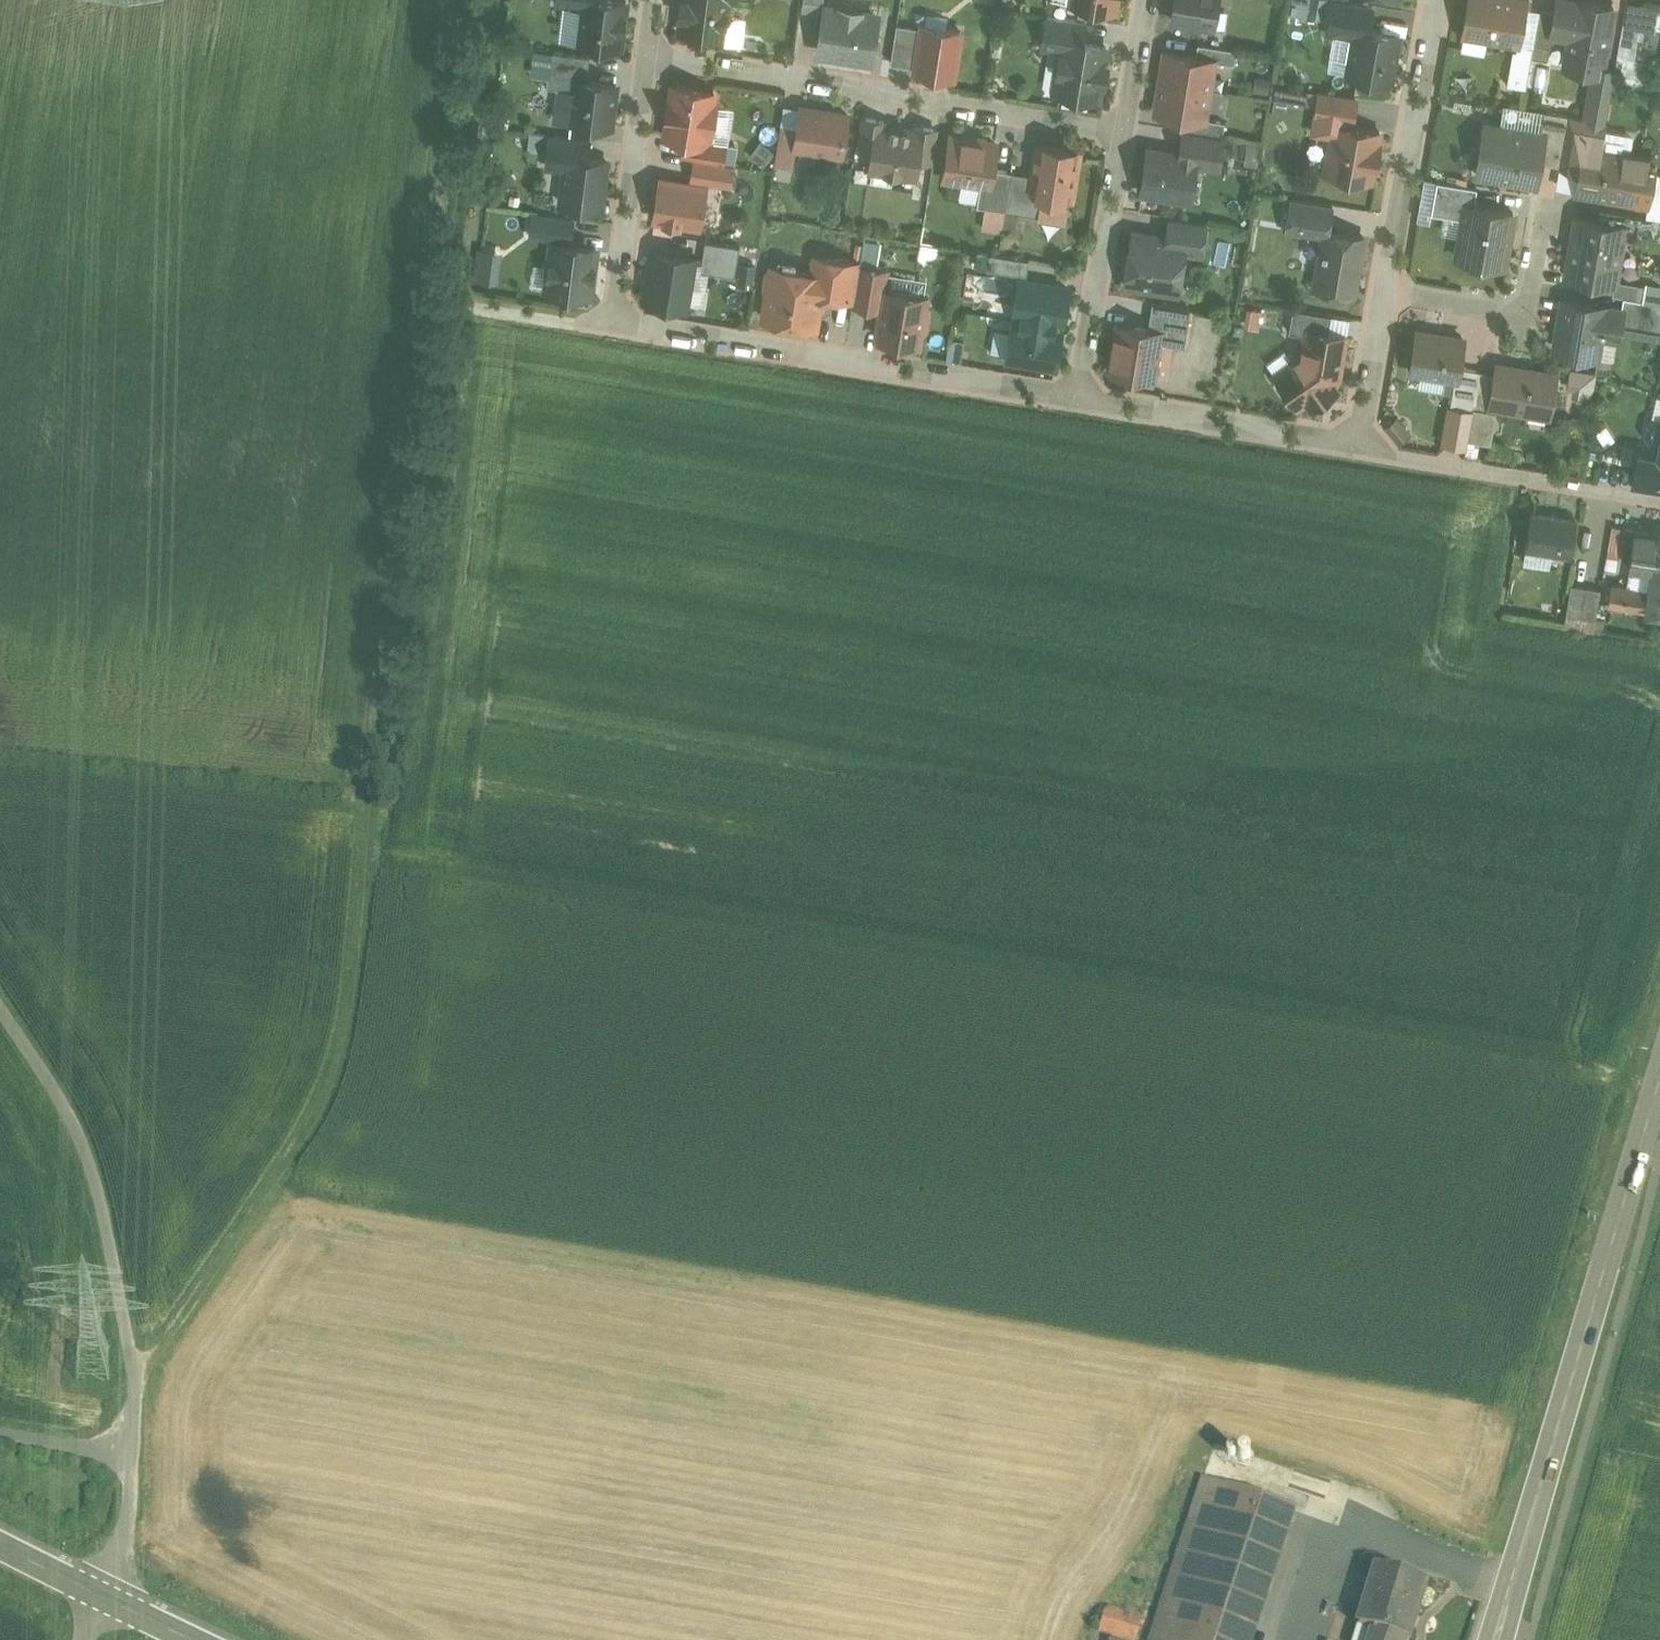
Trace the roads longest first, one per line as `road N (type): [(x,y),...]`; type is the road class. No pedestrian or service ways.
road 1 (track): [(132,1369),(150,1359),(341,1090),(385,763),(466,0)]
road 2 (tertiary): [(1659,1080),(1496,1639)]
road 3 (residential): [(646,57),(1122,134)]
road 4 (residential): [(611,322),(1079,402)]
road 5 (unclassified): [(129,1453),(135,1396),(101,1212),(68,1117),(0,1010)]
road 6 (residential): [(1353,451),(1659,506)]
road 7 (residential): [(1438,0),(1384,291)]
road 8 (residential): [(1079,402),(1353,451)]
road 9 (residential): [(1122,134),(1079,402)]
road 10 (residential): [(646,57),(611,322)]
road 11 (residential): [(1384,291),(1523,320),(1543,210)]
road 12 (residential): [(1384,291),(1353,451)]
road 13 (unclassified): [(101,1597),(128,1516),(129,1453)]
road 14 (residential): [(472,297),(611,322)]
road 15 (residential): [(1145,0),(1122,134)]
road 16 (unclassified): [(0,1433),(129,1453)]

